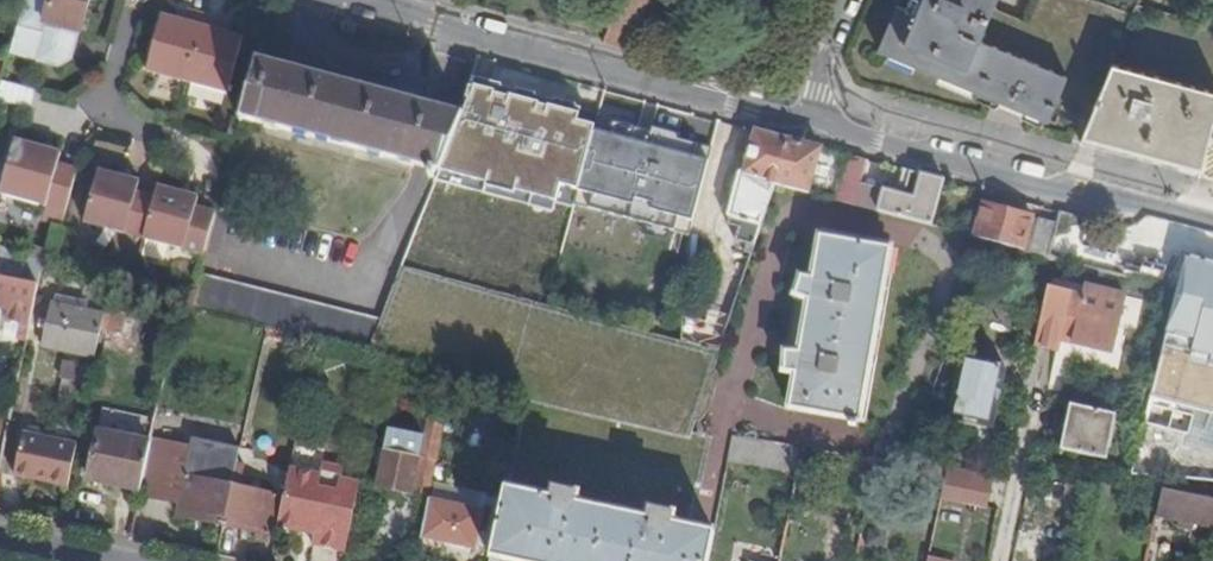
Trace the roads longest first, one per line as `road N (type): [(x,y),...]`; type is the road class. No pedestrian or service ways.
road 1 (residential): [(817,119),(750,110),(330,0)]
road 2 (residential): [(1212,232),(889,146),(817,119)]
road 3 (residential): [(817,119),(818,48),(839,0)]

